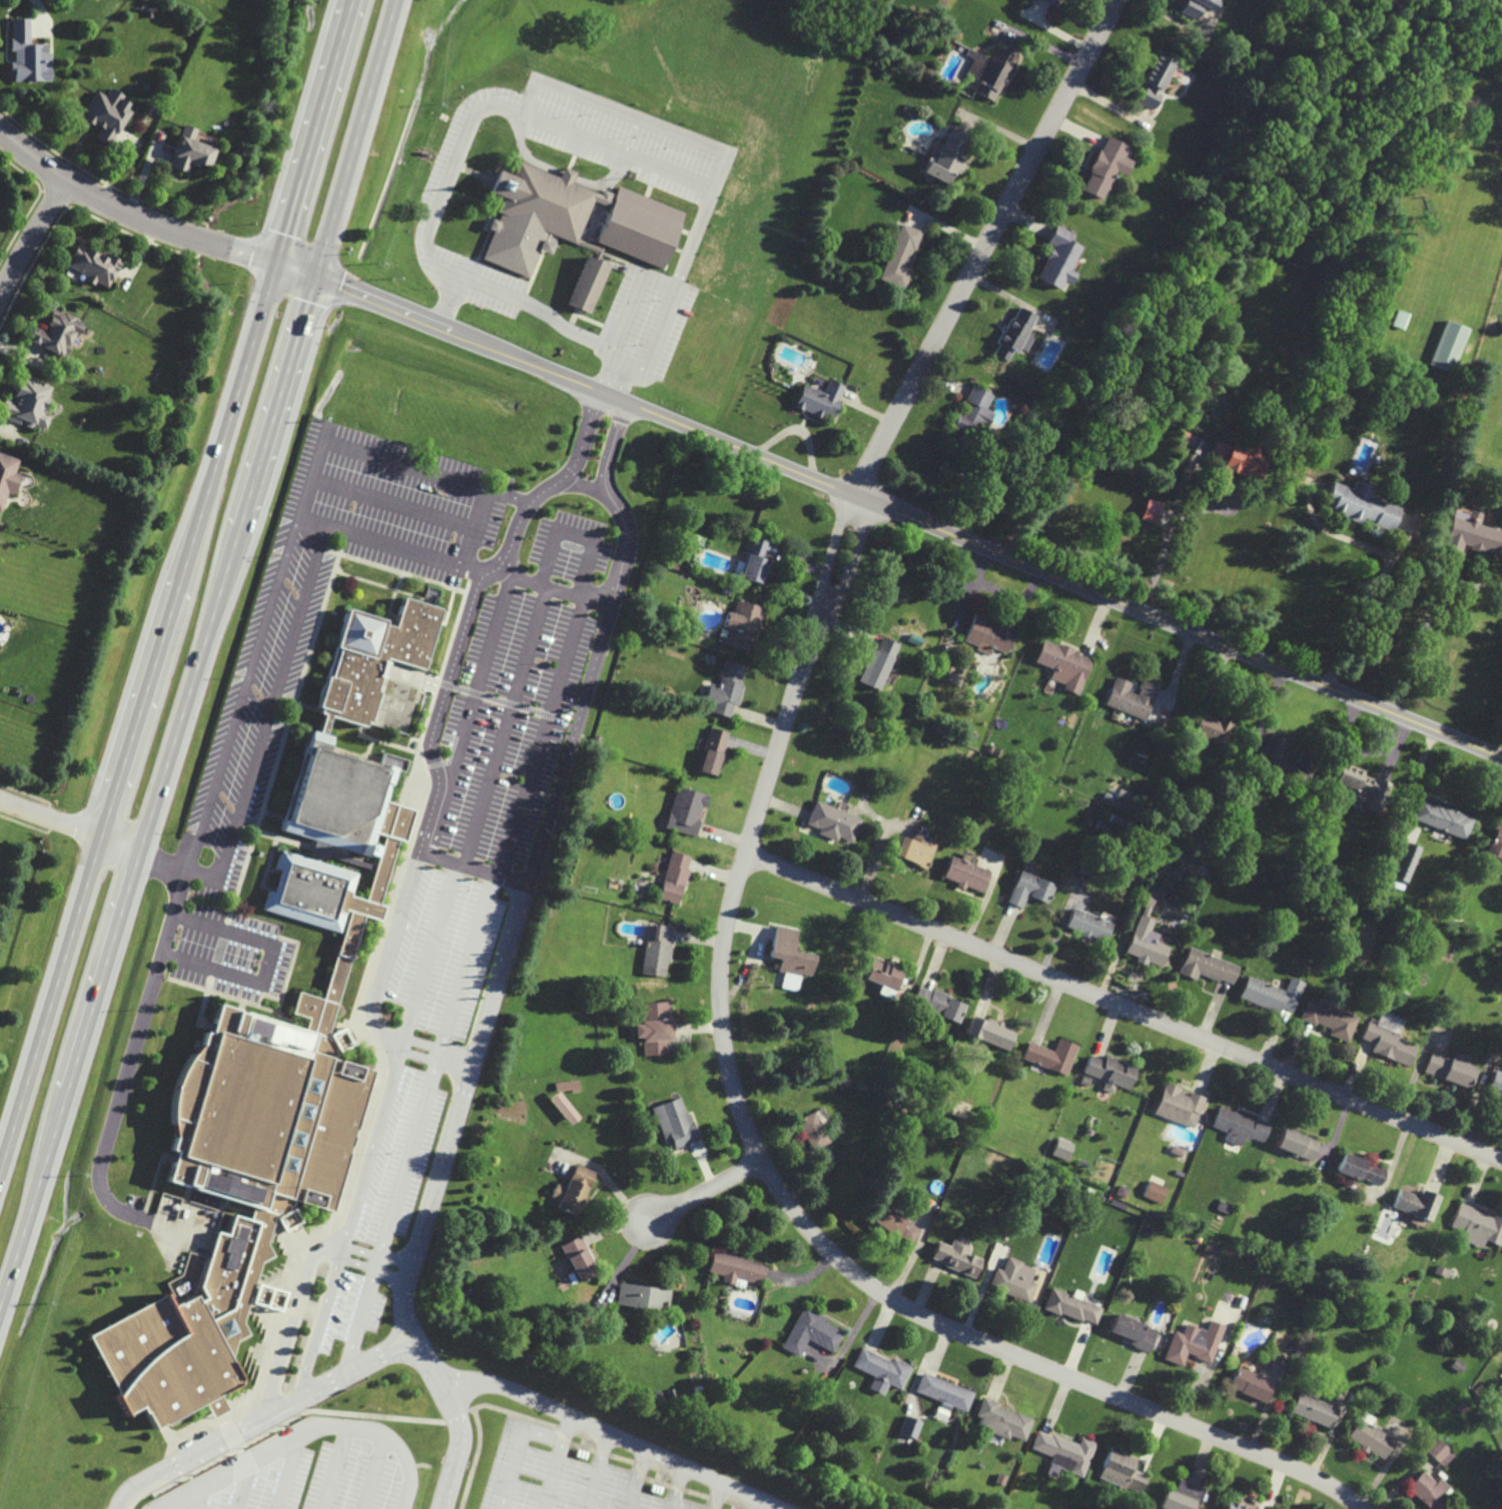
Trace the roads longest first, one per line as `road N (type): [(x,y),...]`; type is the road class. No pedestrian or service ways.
road 1 (trunk): [(0,1304),(395,0)]
road 2 (secondary): [(276,265),(1501,758)]
road 3 (residential): [(823,617),(759,811),(723,969),(735,1086),(779,1188),(844,1262),(906,1308),(1268,1460),(1358,1508)]
road 4 (trunk): [(352,0),(0,1164)]
road 5 (residential): [(747,855),(1501,1159)]
road 6 (residential): [(1120,0),(857,494)]
road 7 (residential): [(276,265),(113,207),(0,130)]
road 8 (residential): [(68,182),(0,301)]
road 9 (residential): [(823,617),(848,576),(862,530),(857,494)]
road 10 (residential): [(765,1163),(649,1226)]
road 11 (residential): [(857,494),(829,564),(823,617)]

